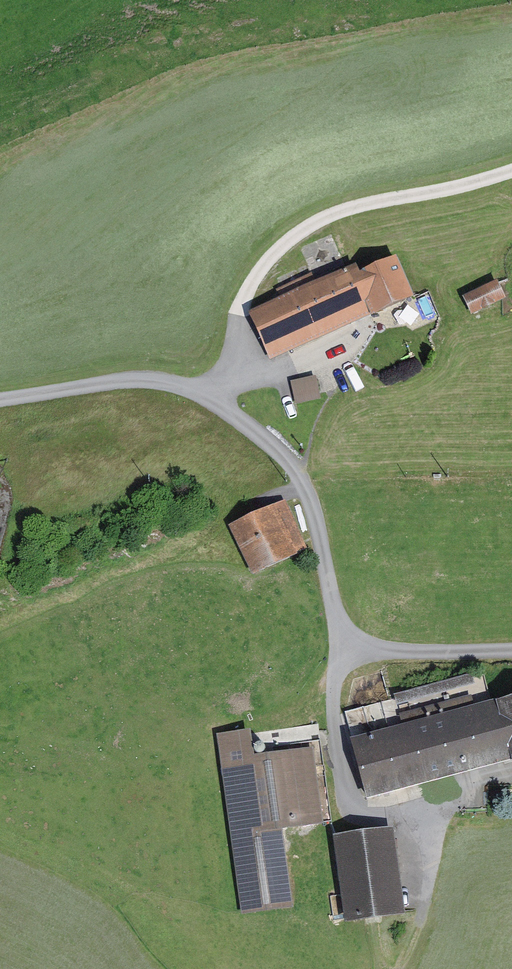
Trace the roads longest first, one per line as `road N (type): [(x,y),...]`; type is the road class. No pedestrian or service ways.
road 1 (track): [(0,399),(134,379),(211,399),(261,436),(311,494),(345,647),(511,650)]
road 2 (track): [(211,399),(232,362),(240,304),(260,267),(307,227),(356,206),(511,172)]

